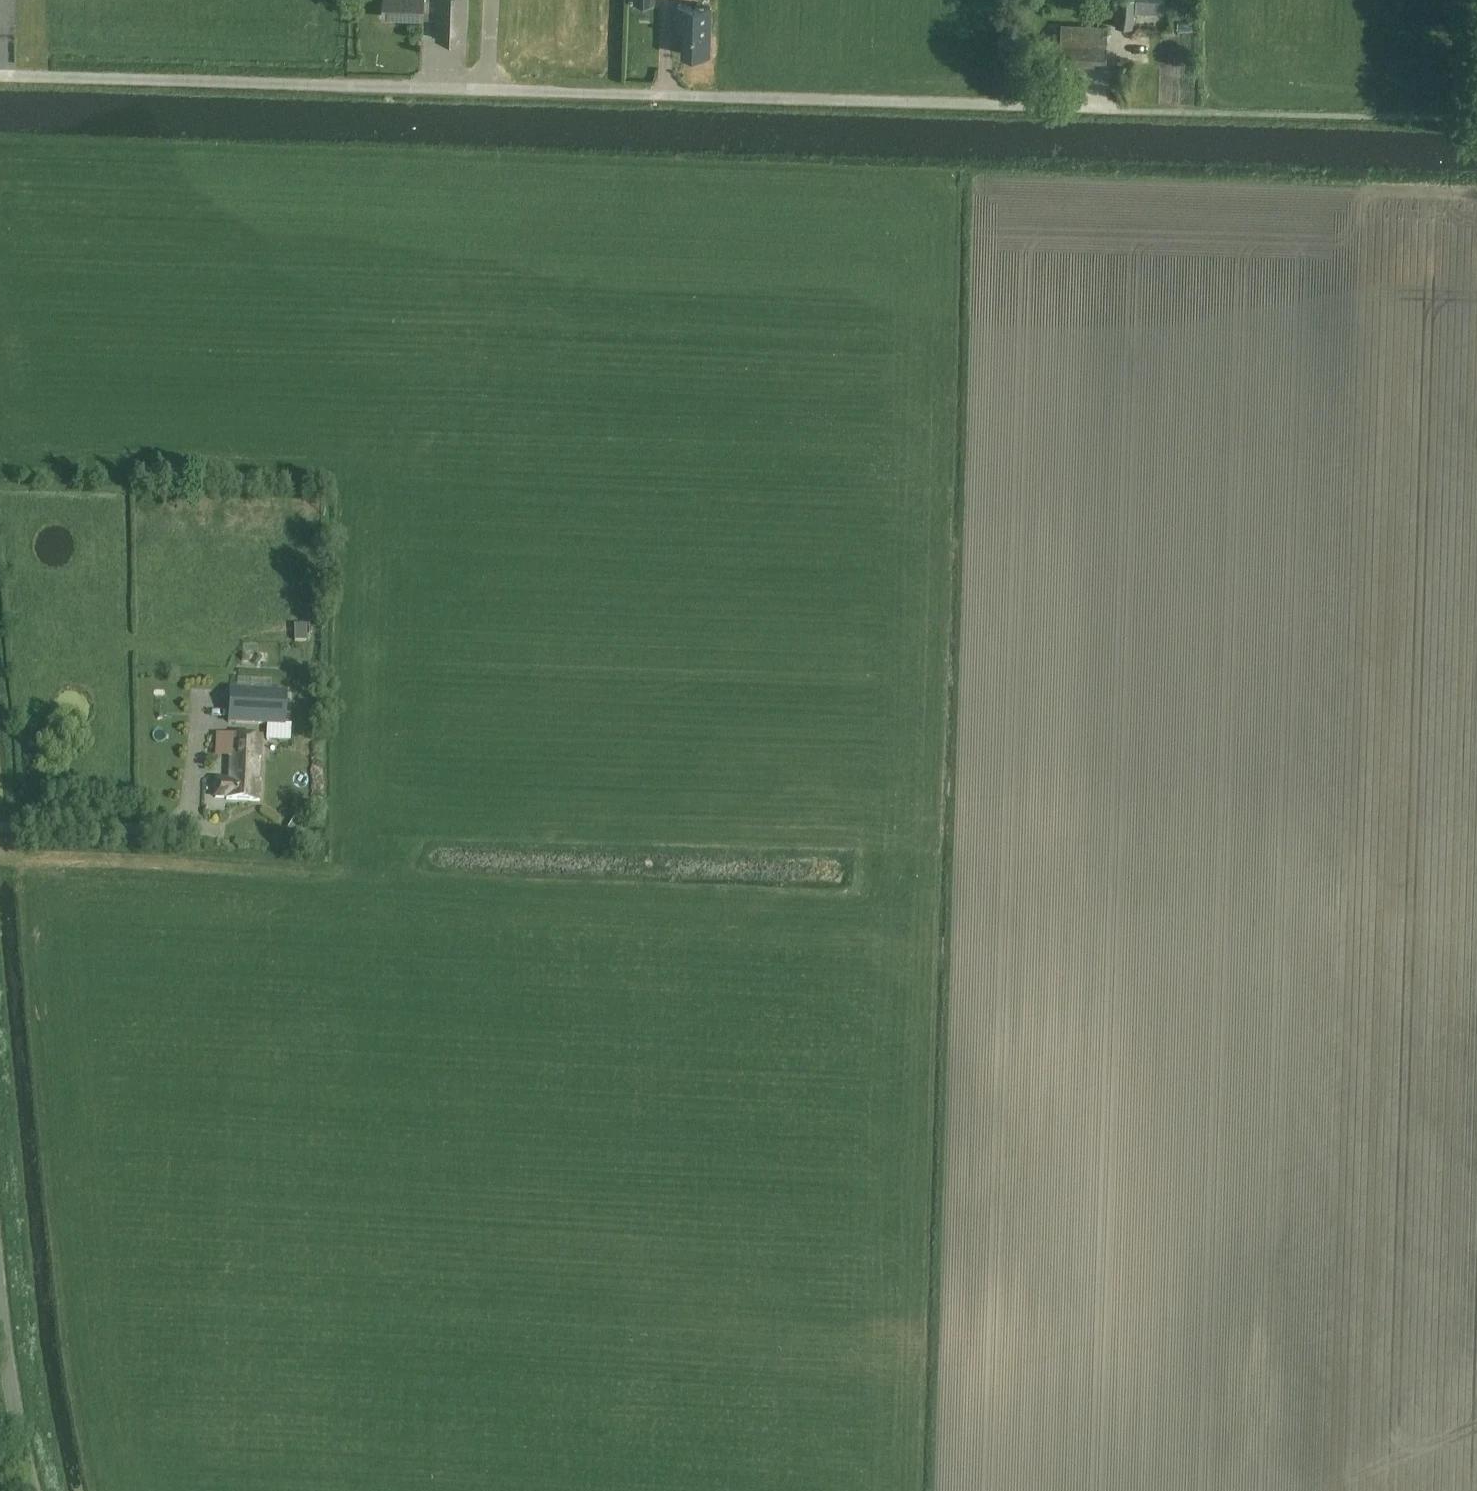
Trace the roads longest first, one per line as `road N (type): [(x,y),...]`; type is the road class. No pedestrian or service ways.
road 1 (unclassified): [(1104,109),(0,78)]
road 2 (unclassified): [(32,1490),(14,1418),(0,1271)]

